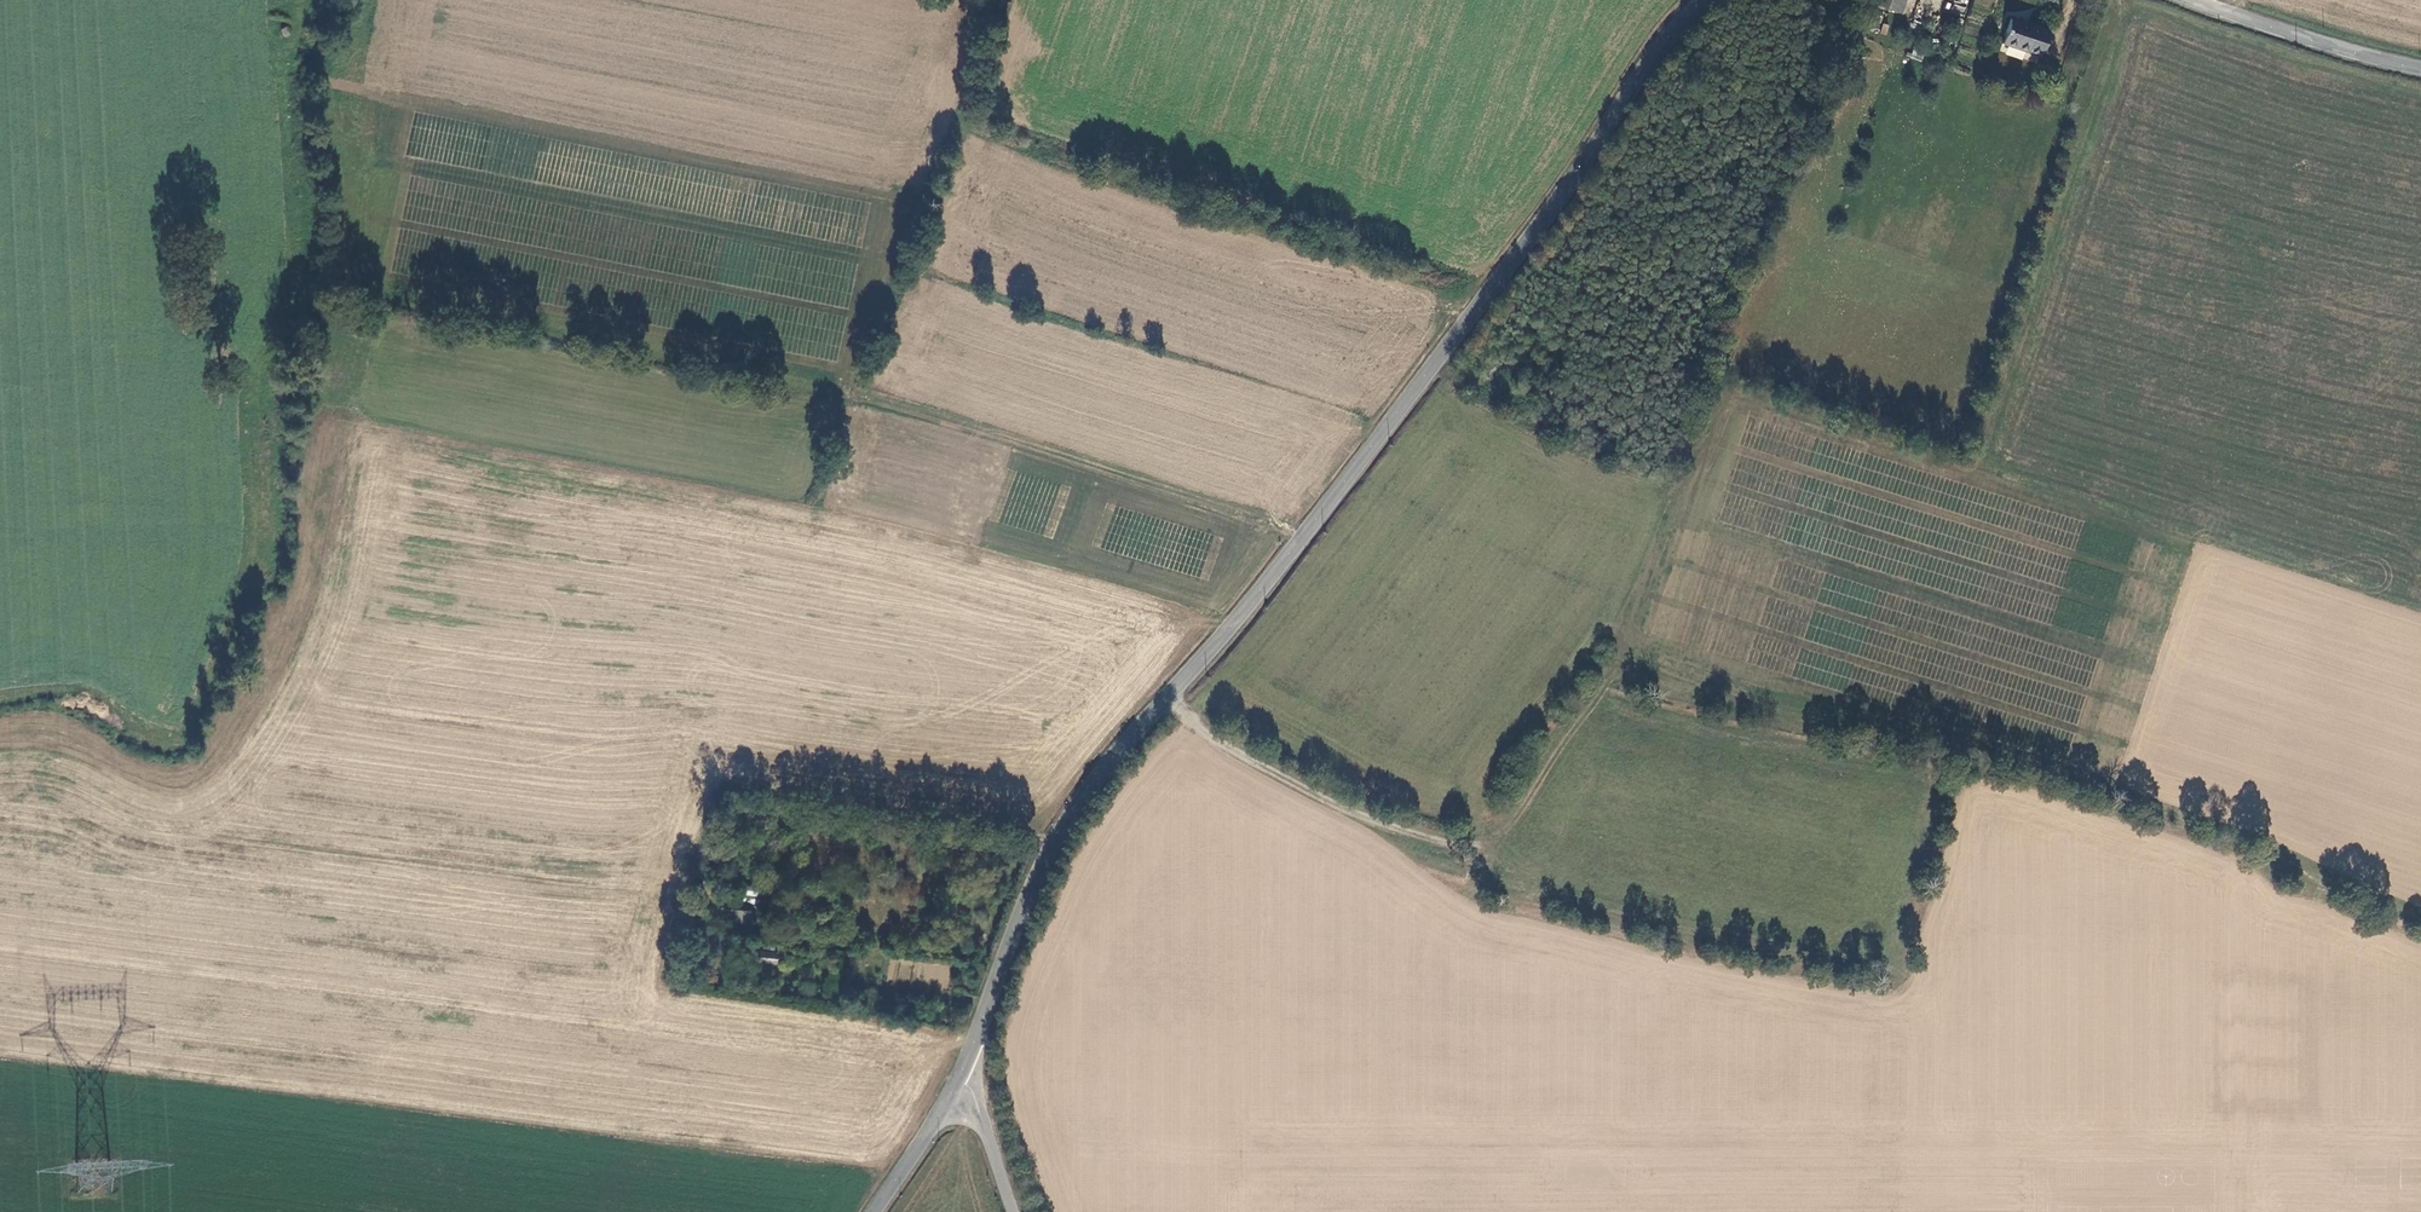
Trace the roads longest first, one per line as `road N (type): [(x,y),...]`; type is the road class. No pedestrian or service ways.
road 1 (tertiary): [(948,1096),(1036,876),(1078,803),(1223,635),(1702,0)]
road 2 (track): [(1165,699),(1203,730),(1339,805),(1409,833),(1480,845),(1518,813),(1617,670)]
road 3 (tertiary): [(2420,69),(2199,0)]
road 4 (tertiary): [(873,1211),(948,1096)]
road 5 (unclassified): [(1013,1211),(986,1131),(948,1096)]

